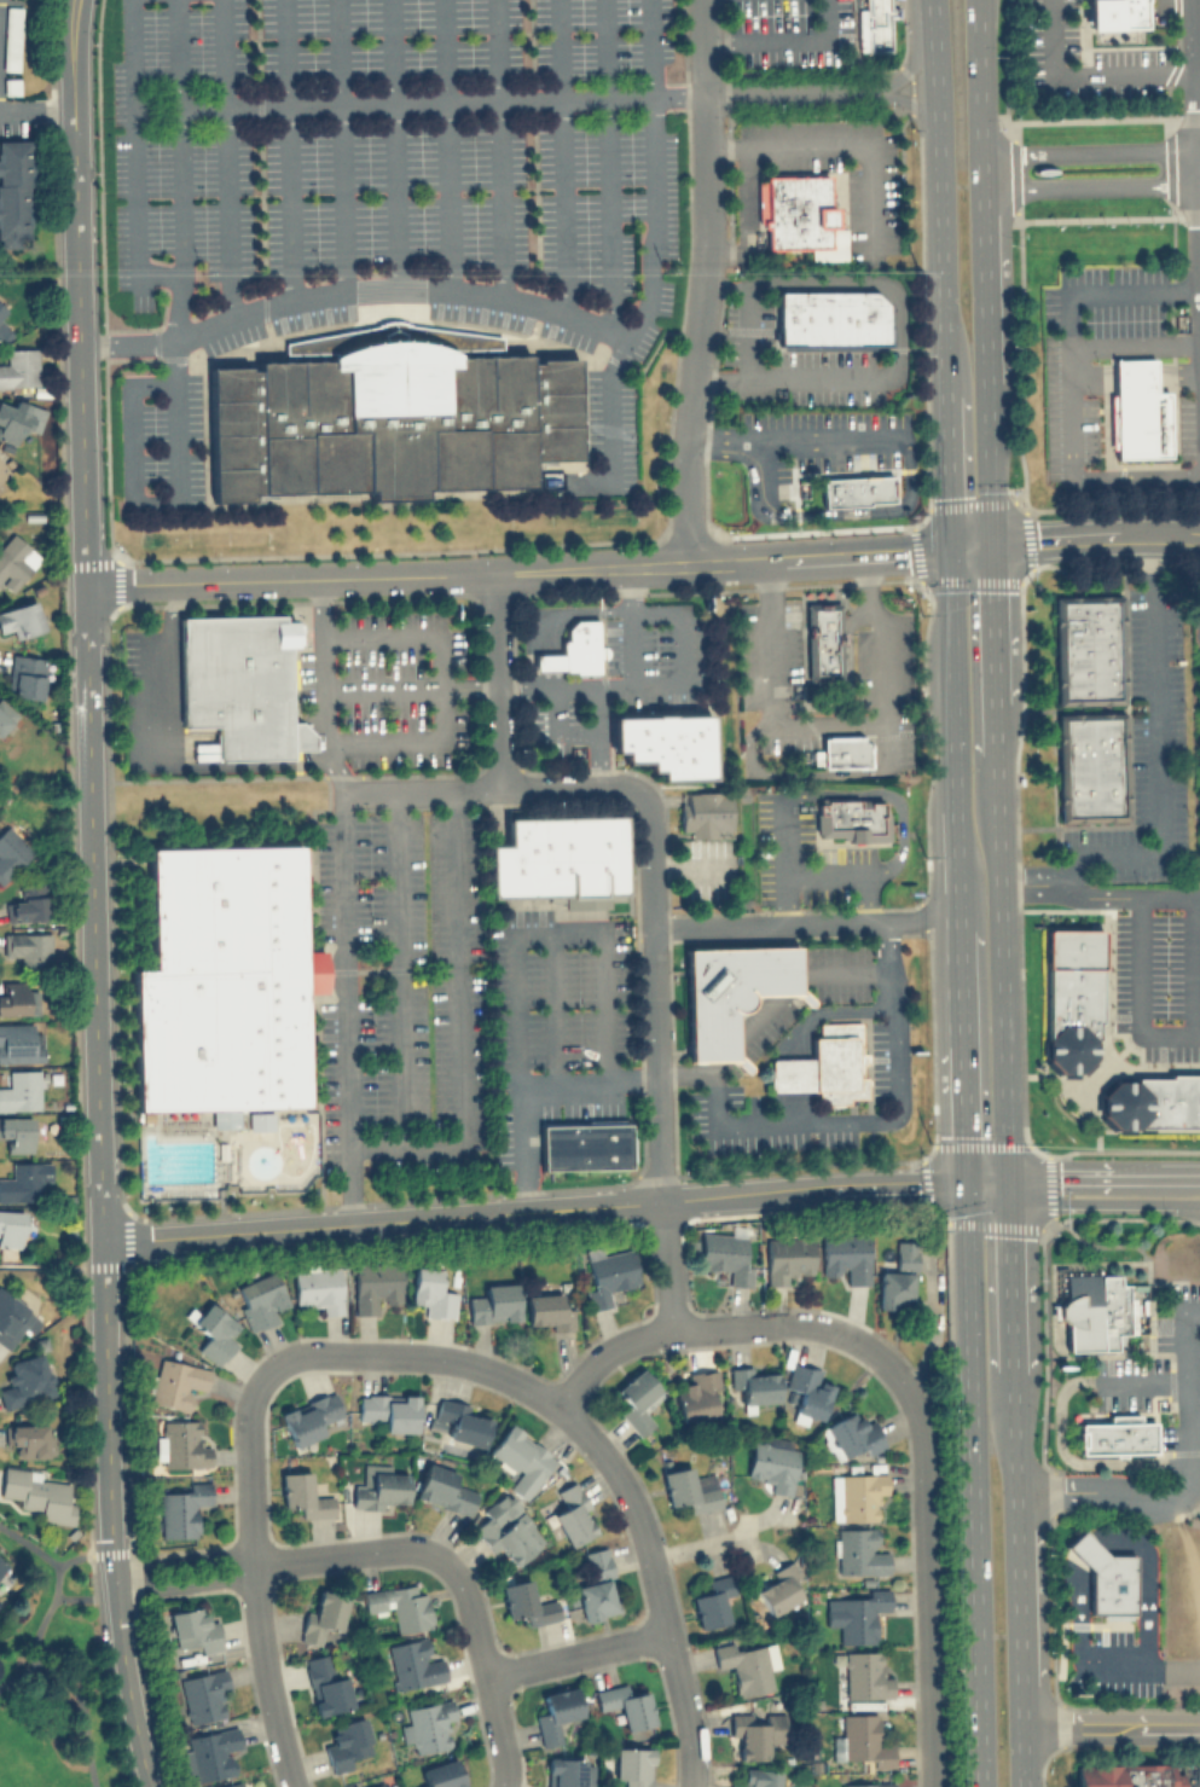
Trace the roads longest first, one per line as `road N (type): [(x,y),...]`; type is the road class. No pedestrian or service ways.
road 1 (tertiary): [(75,0),(112,1576)]
road 2 (primary): [(1025,1786),(993,545)]
road 3 (tertiary): [(85,584),(947,550)]
road 4 (tertiary): [(103,1242),(719,1195),(962,1185)]
road 5 (residential): [(906,1389),(874,1353),(813,1324),(671,1327),(601,1353),(558,1404),(428,1356),(291,1354),(253,1391)]
road 6 (primary): [(962,1185),(979,1786)]
road 7 (residential): [(702,0),(707,242),(685,454),(688,563)]
road 8 (residential): [(558,1404),(608,1456),(643,1520),(691,1747),(690,1786)]
road 9 (residential): [(644,800),(661,1200)]
road 10 (residential): [(253,1391),(245,1415),(251,1561),(293,1786)]
road 11 (residential): [(932,1786),(923,1444),(906,1389)]
road 12 (primary): [(932,0),(944,396)]
road 13 (residential): [(112,1576),(404,1545),(440,1556)]
road 14 (primary): [(947,550),(956,808)]
road 15 (residential): [(440,1556),(465,1588),(508,1768),(502,1786)]
road 16 (residential): [(494,572),(499,788)]
road 17 (tertiary): [(112,1576),(149,1786)]
road 18 (tertiary): [(993,545),(1199,537)]
road 19 (tertiary): [(1010,1184),(1050,1201),(1199,1201)]
road 20 (primary): [(987,382),(982,190)]
road 21 (tertiary): [(1199,1173),(1049,1173),(1010,1184)]
road 22 (primary): [(982,190),(978,0)]
road 23 (residential): [(488,1673),(666,1629)]
road 24 (tertiary): [(1199,1726),(1024,1725)]
road 25 (primary): [(993,545),(987,382)]
road 26 (primary): [(944,396),(947,550)]
road 27 (residential): [(499,788),(631,787),(644,800)]
road 28 (primary): [(960,1044),(962,1185)]
road 29 (residential): [(661,1200),(671,1327)]
road 30 (primary): [(956,808),(958,929)]

